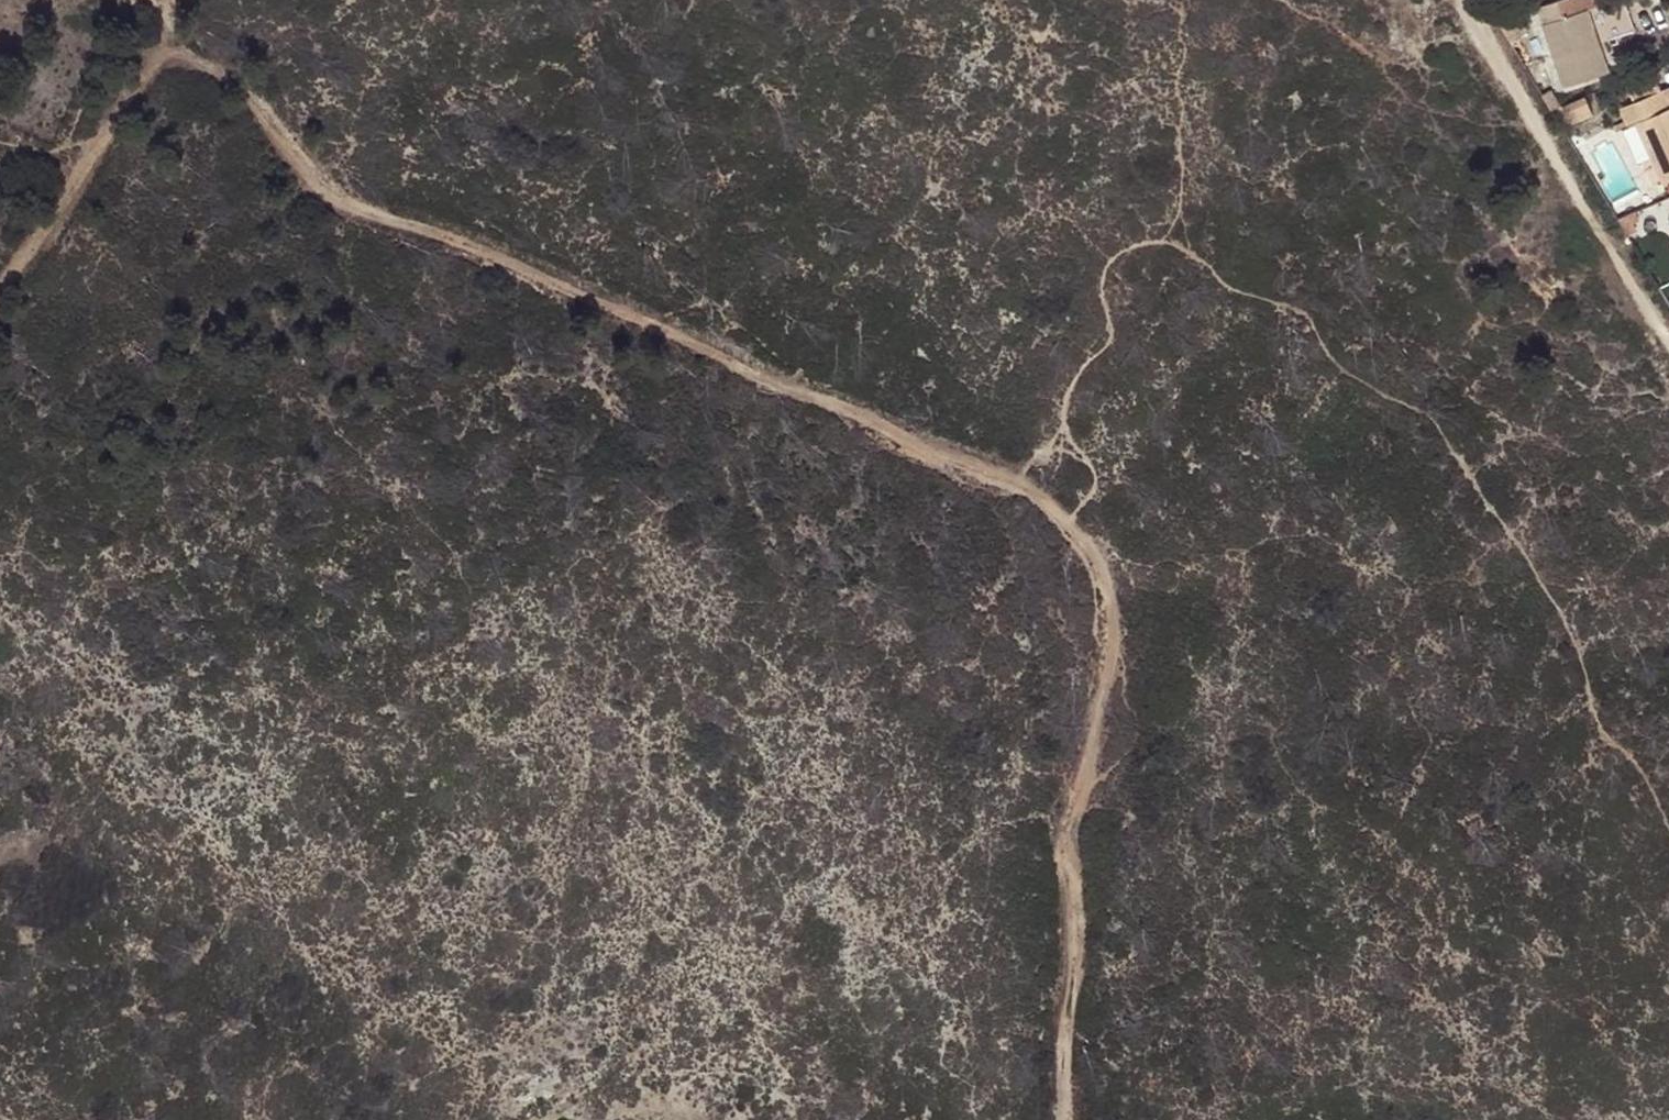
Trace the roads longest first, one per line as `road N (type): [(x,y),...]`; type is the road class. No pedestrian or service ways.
road 1 (track): [(1466,0),(1668,337)]

